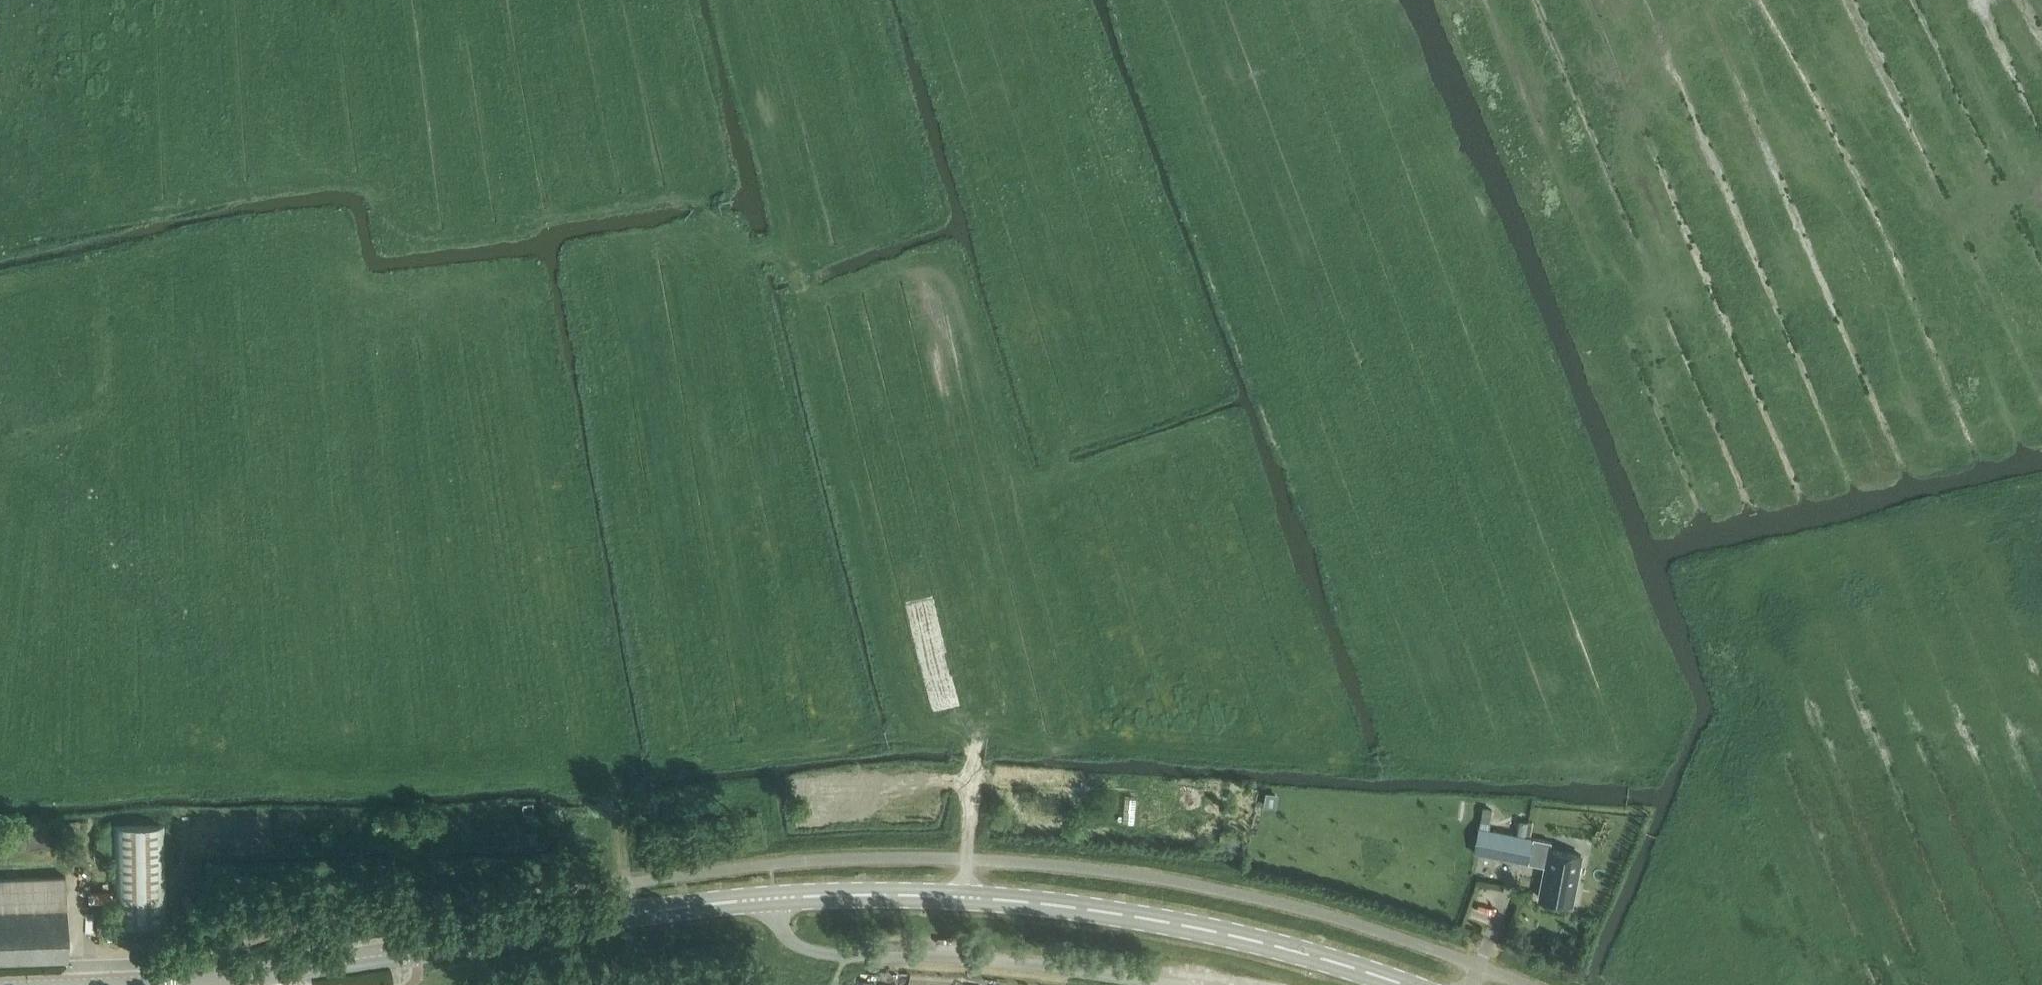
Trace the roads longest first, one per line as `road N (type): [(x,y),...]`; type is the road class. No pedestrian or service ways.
road 1 (secondary): [(95,984),(262,975),(763,899),(902,896),(1107,913),(1222,934),(1402,984)]

